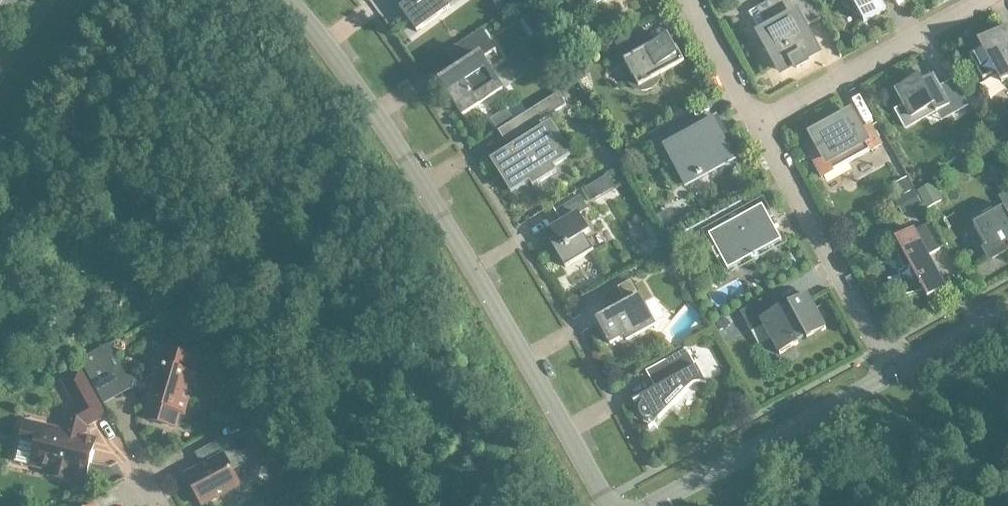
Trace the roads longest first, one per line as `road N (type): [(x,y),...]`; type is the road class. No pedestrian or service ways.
road 1 (tertiary): [(606,505),(401,154),(287,0)]
road 2 (residential): [(895,381),(762,125)]
road 3 (tertiary): [(660,505),(895,381)]
road 4 (residential): [(762,125),(990,0)]
road 5 (residential): [(762,125),(693,0)]
road 6 (tertiary): [(895,381),(1007,319)]

